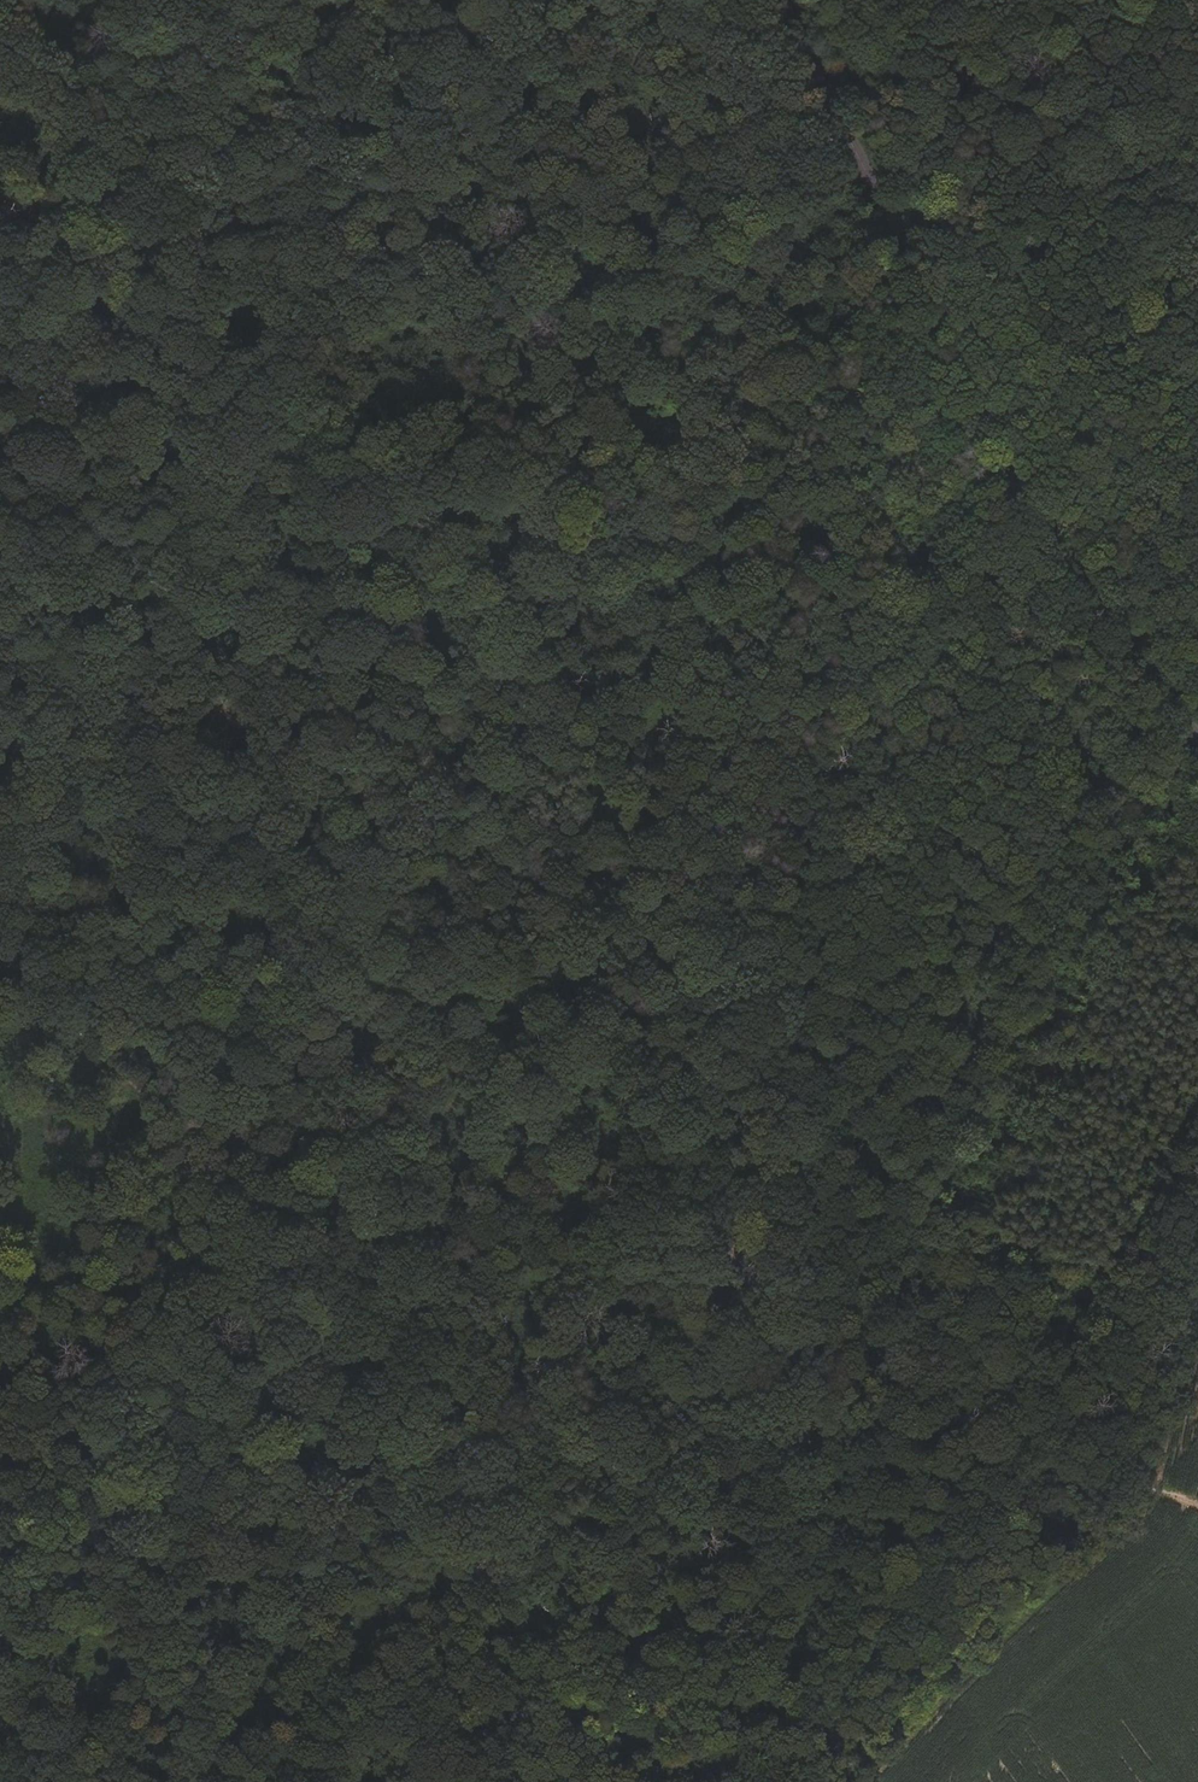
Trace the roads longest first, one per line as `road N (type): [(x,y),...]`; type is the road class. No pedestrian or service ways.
road 1 (track): [(666,1720),(0,931)]
road 2 (unclassified): [(781,0),(952,355),(1147,678),(1197,746)]
road 3 (track): [(517,1781),(561,1754),(666,1720)]

